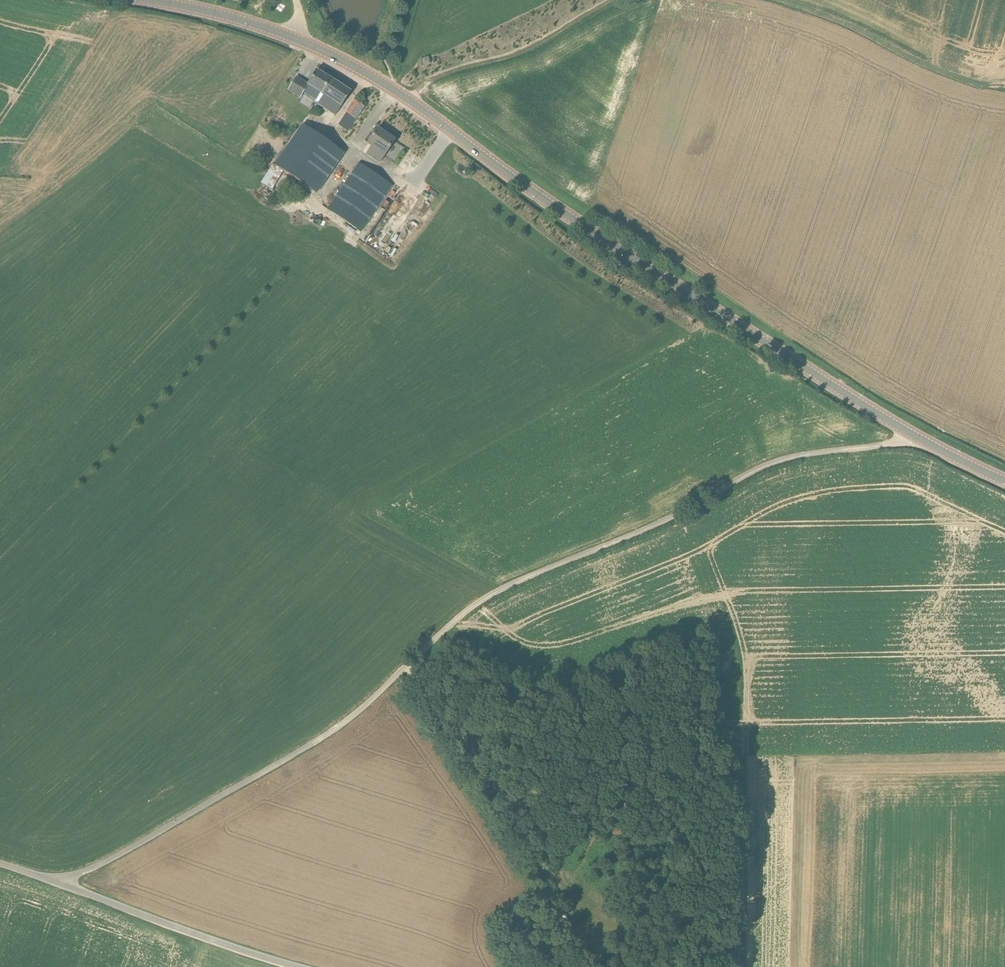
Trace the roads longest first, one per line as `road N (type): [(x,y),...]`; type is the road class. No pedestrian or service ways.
road 1 (unclassified): [(53,880),(99,864),(308,745),(483,599),(660,522),(766,466),(912,435)]
road 2 (tertiary): [(912,435),(601,237),(410,100),(293,37)]
road 3 (track): [(405,668),(460,731),(546,868),(573,856),(616,811),(626,767),(590,766),(563,791),(528,794)]
road 4 (unclassified): [(53,880),(299,966)]
road 5 (track): [(1004,87),(944,71),(776,0)]
road 6 (track): [(611,0),(532,46),(437,76),(410,100)]
road 7 (tertiary): [(293,37),(148,0)]

